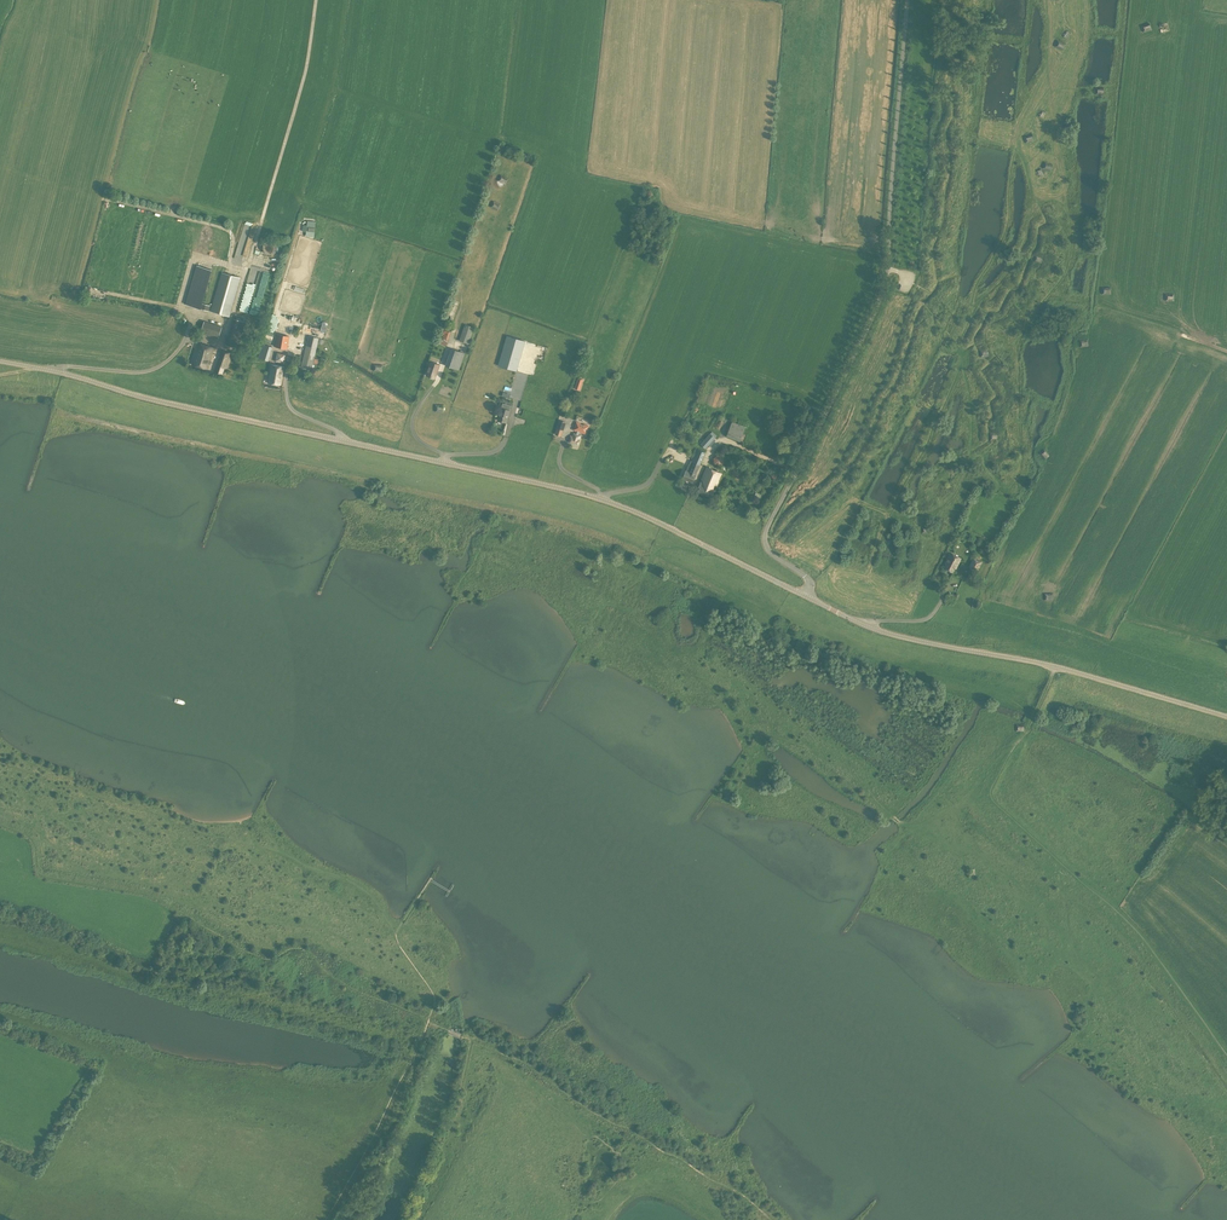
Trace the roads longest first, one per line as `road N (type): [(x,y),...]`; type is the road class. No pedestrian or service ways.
road 1 (unclassified): [(806,596),(603,501),(0,362)]
road 2 (unclassified): [(806,596),(810,582),(771,554),(765,530),(887,279),(907,0)]
road 3 (track): [(429,1021),(361,993),(307,951),(264,960),(154,897),(41,875),(30,838),(0,824)]
road 4 (unclassified): [(1226,717),(1056,666),(894,635),(806,596)]
road 5 (track): [(316,0),(304,80),(223,347)]
road 6 (track): [(503,1053),(771,1219)]
road 7 (track): [(503,1053),(507,1076),(577,1127),(565,1174),(524,1219)]
road 8 (track): [(568,1219),(576,1205),(606,1194),(622,1166),(595,1137)]

